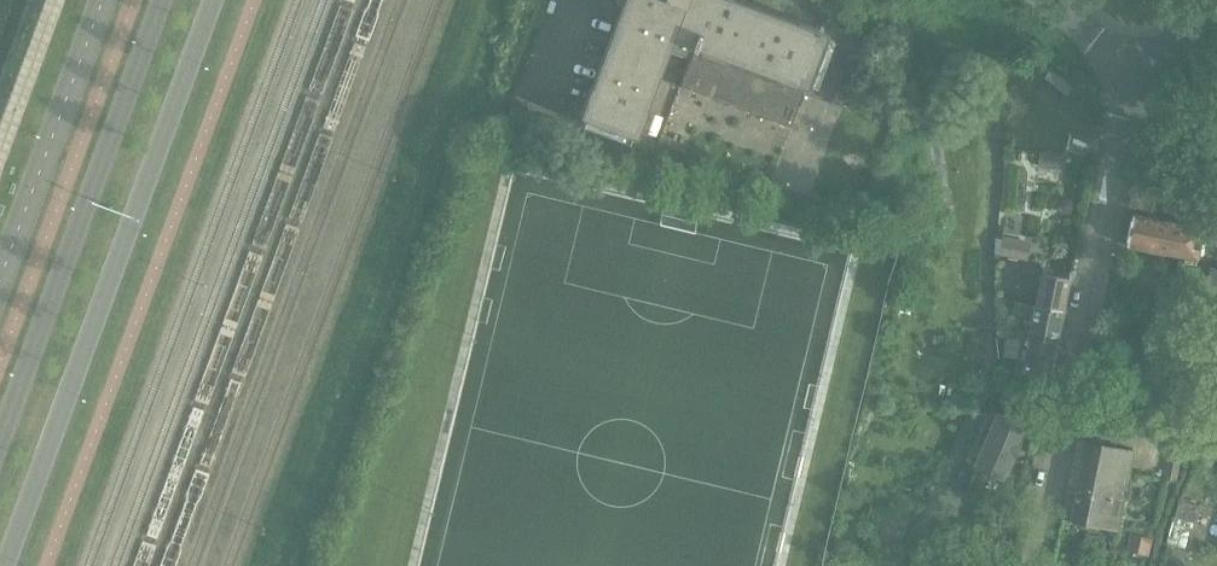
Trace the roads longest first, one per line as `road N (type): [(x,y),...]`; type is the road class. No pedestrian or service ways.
road 1 (secondary): [(6,565),(215,0)]
road 2 (residential): [(1040,565),(1134,76)]
road 3 (secondary): [(163,0),(0,443)]
road 4 (unclassified): [(104,0),(0,282)]

